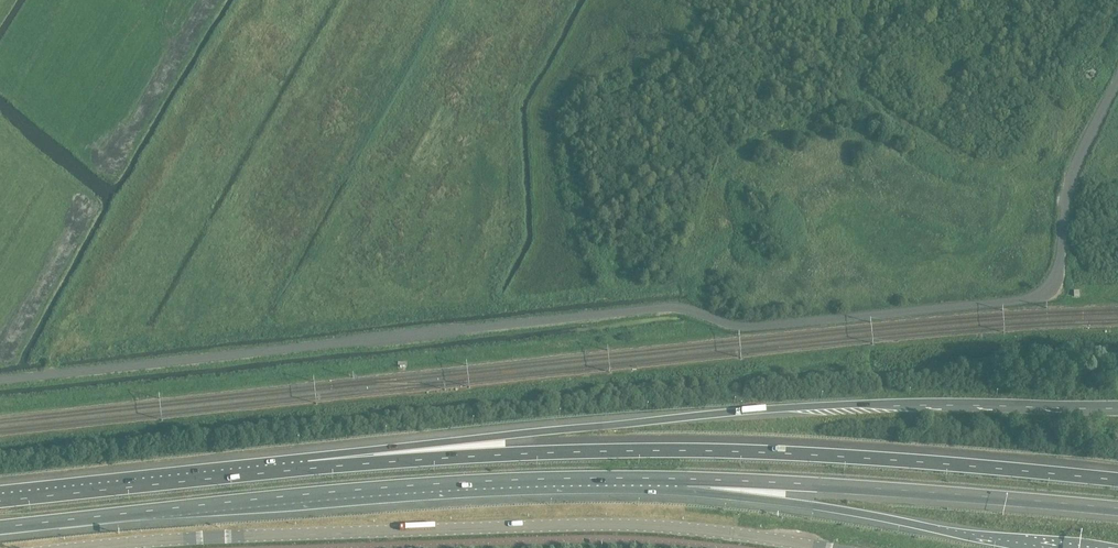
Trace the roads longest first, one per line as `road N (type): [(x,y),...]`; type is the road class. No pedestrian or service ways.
road 1 (unclassified): [(0,381),(664,308),(758,325),(1028,298),(1056,270),(1066,188),(1117,79)]
road 2 (motorway): [(1117,407),(749,410),(504,435),(307,469)]
road 3 (motorway): [(1117,479),(749,452),(608,450),(307,469)]
road 4 (secondary): [(74,547),(522,526),(656,528),(815,547)]
road 5 (motorway): [(0,526),(334,492),(684,478)]
road 6 (motorway): [(684,478),(1117,508)]
road 7 (motorway): [(684,478),(1051,547)]
road 8 (motorway): [(307,469),(0,501)]

